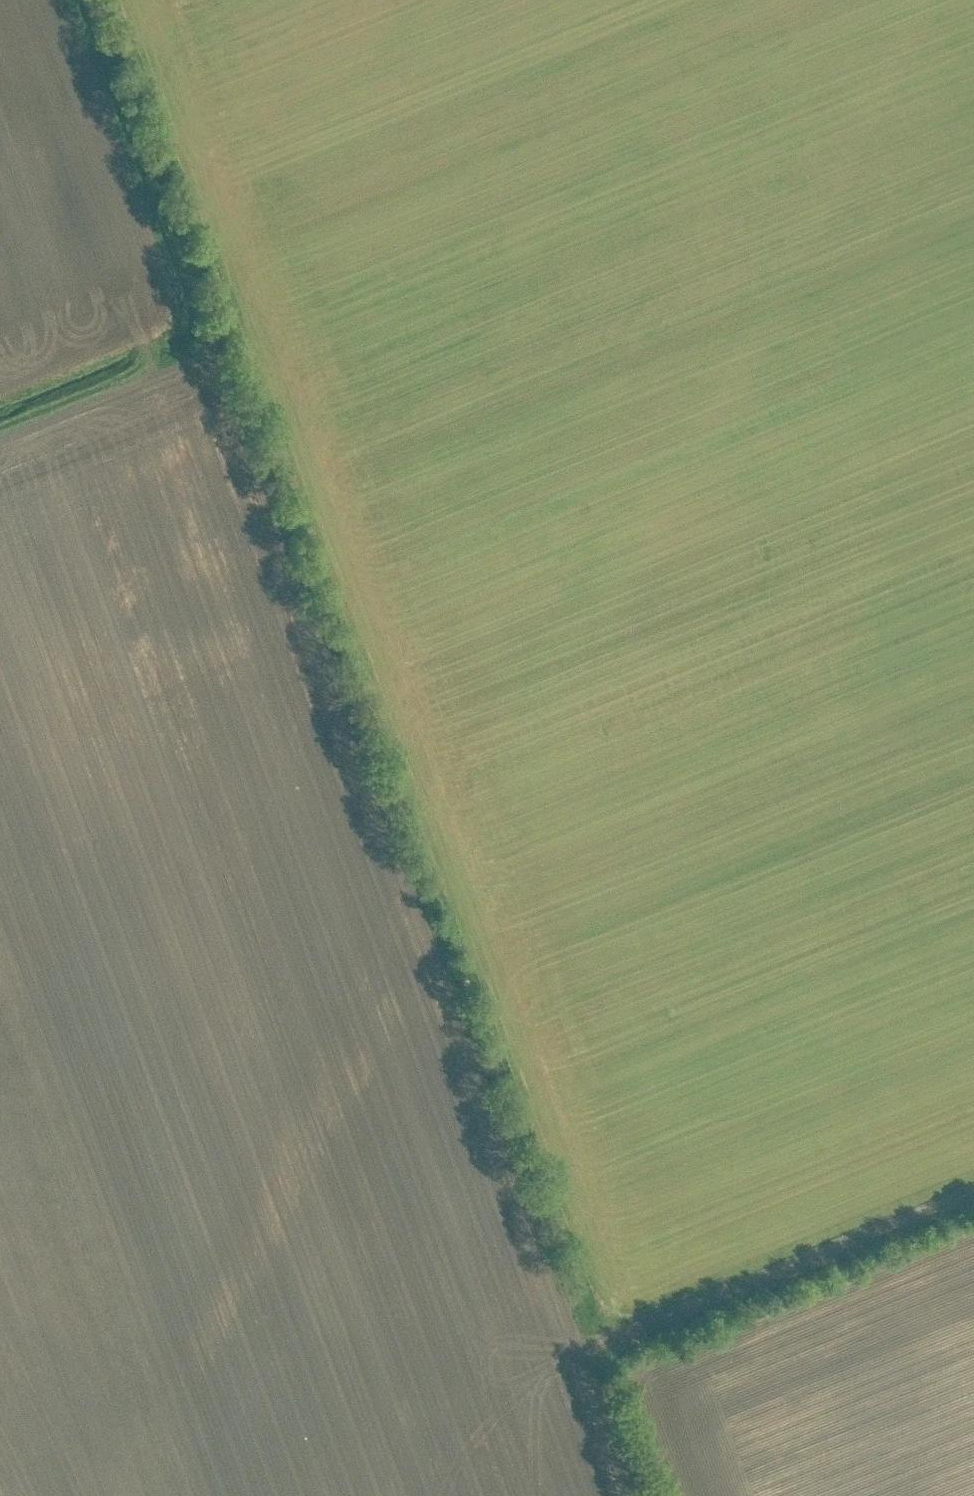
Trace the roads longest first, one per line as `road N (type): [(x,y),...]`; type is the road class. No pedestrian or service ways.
road 1 (track): [(973,1188),(581,1347)]

